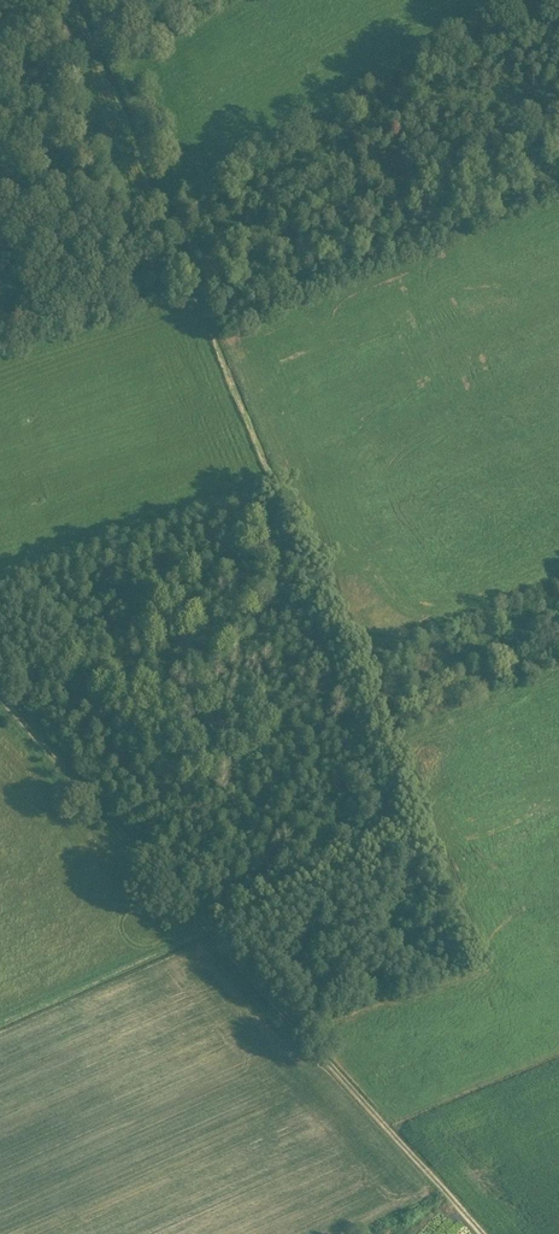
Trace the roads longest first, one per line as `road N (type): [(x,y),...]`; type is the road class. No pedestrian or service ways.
road 1 (track): [(484,1233),(0,700)]

